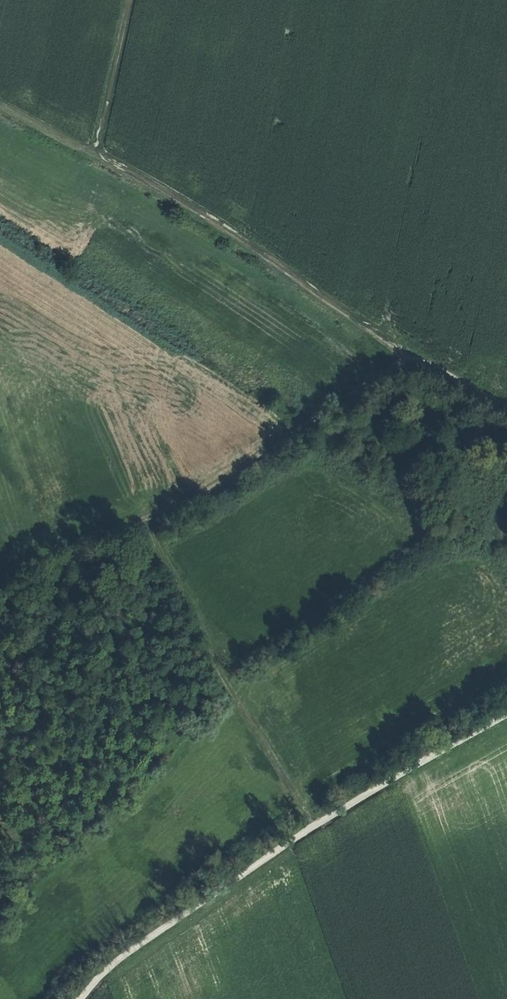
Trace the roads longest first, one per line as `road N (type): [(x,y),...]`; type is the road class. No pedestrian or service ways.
road 1 (track): [(0,101),(196,209),(367,328),(506,406)]
road 2 (track): [(80,998),(131,950),(314,826),(506,715)]
road 3 (track): [(0,580),(203,493),(410,354)]
road 4 (track): [(144,518),(314,826)]
road 5 (track): [(129,0),(101,155)]

